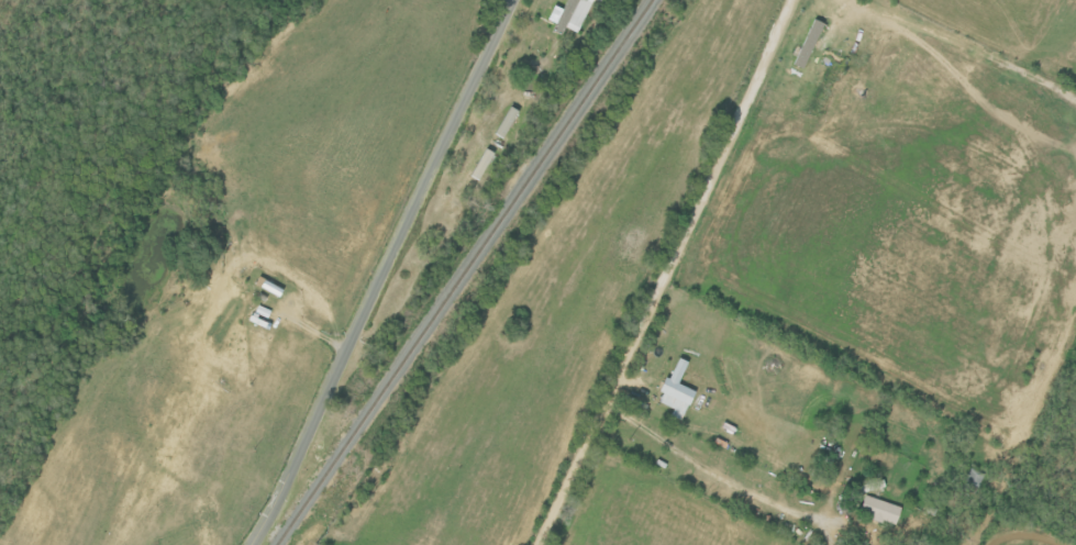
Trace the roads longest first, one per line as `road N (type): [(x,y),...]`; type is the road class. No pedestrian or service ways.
road 1 (residential): [(252,544),(513,0)]

